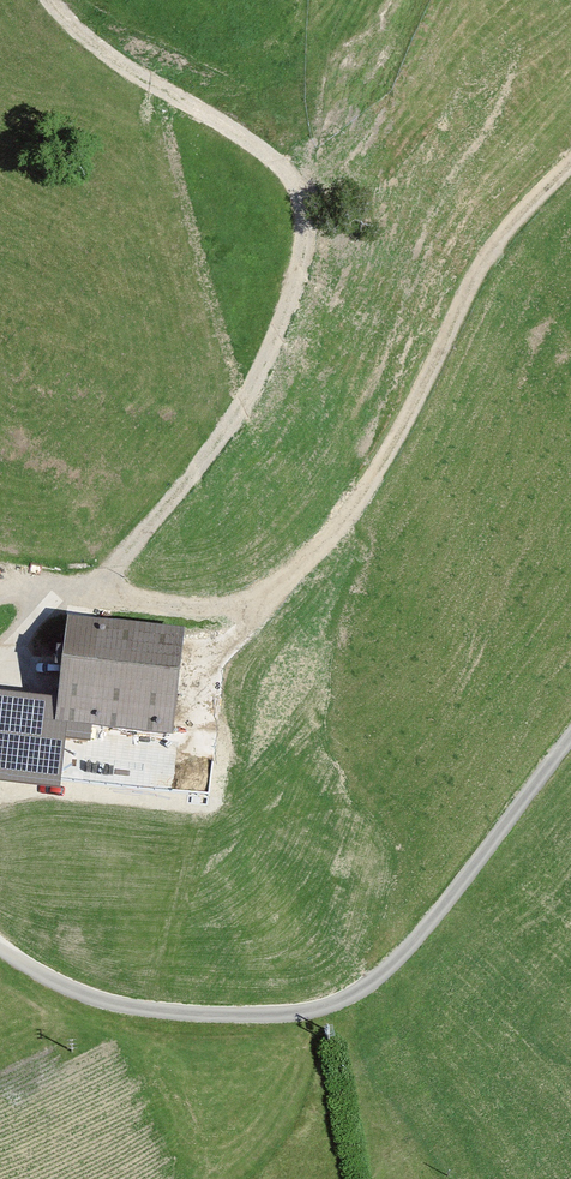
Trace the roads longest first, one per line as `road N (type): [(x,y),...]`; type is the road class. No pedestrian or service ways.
road 1 (track): [(570,162),(476,274),(417,401),(315,556),(276,582),(213,592),(69,590),(0,652)]
road 2 (track): [(50,0),(135,71),(228,124),(285,170),(304,202),(290,302),(251,391),(94,585)]
road 3 (residential): [(0,944),(63,984),(136,1005),(248,1011),(306,1008),(346,993),(389,961),(570,728)]

